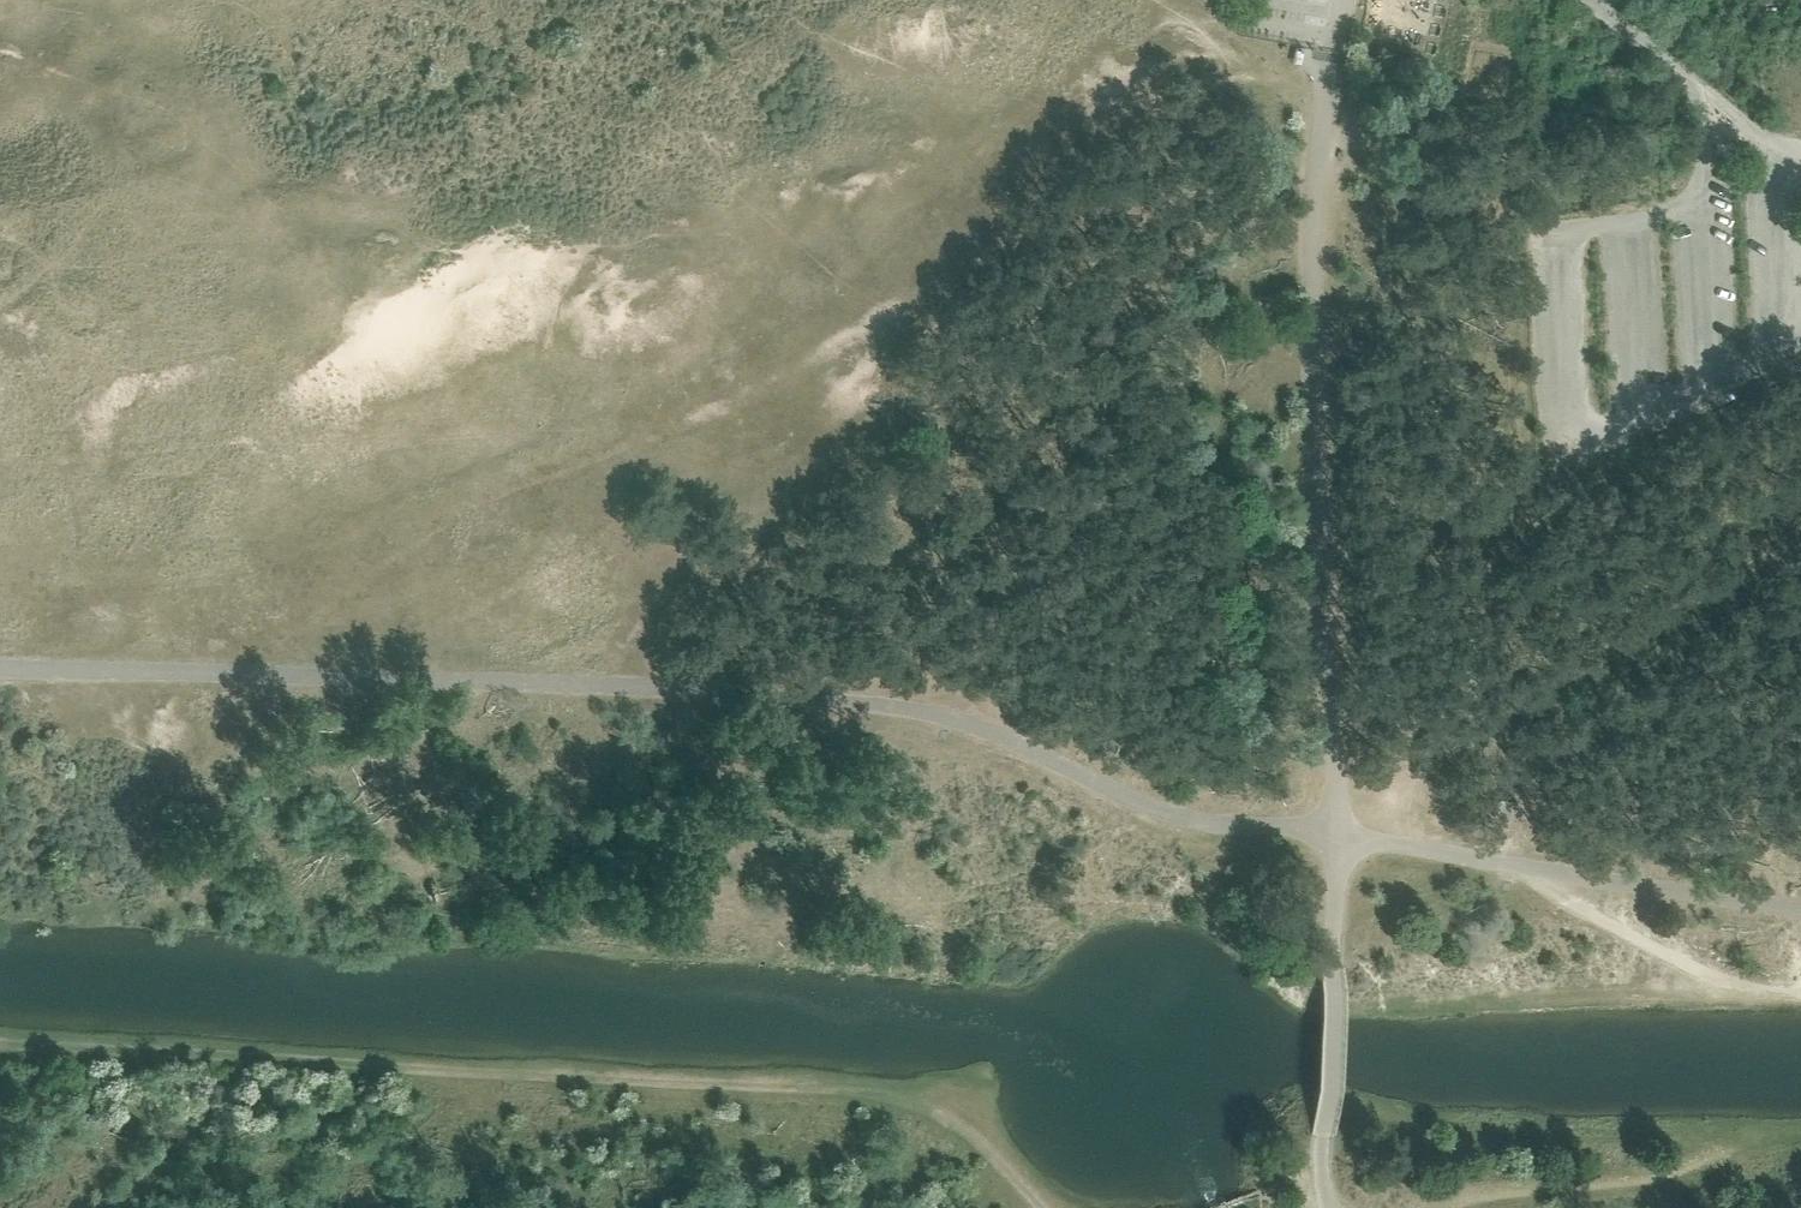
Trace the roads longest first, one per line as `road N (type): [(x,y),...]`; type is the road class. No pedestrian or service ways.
road 1 (track): [(0,677),(923,718),(985,732),(1167,817),(1338,836)]
road 2 (track): [(1338,836),(1312,247),(1336,50)]
road 3 (track): [(1800,907),(1338,836)]
road 4 (track): [(1739,996),(1520,867)]
road 5 (track): [(1328,1207),(1320,1139),(1331,964)]
road 6 (track): [(1338,836),(1331,964)]

